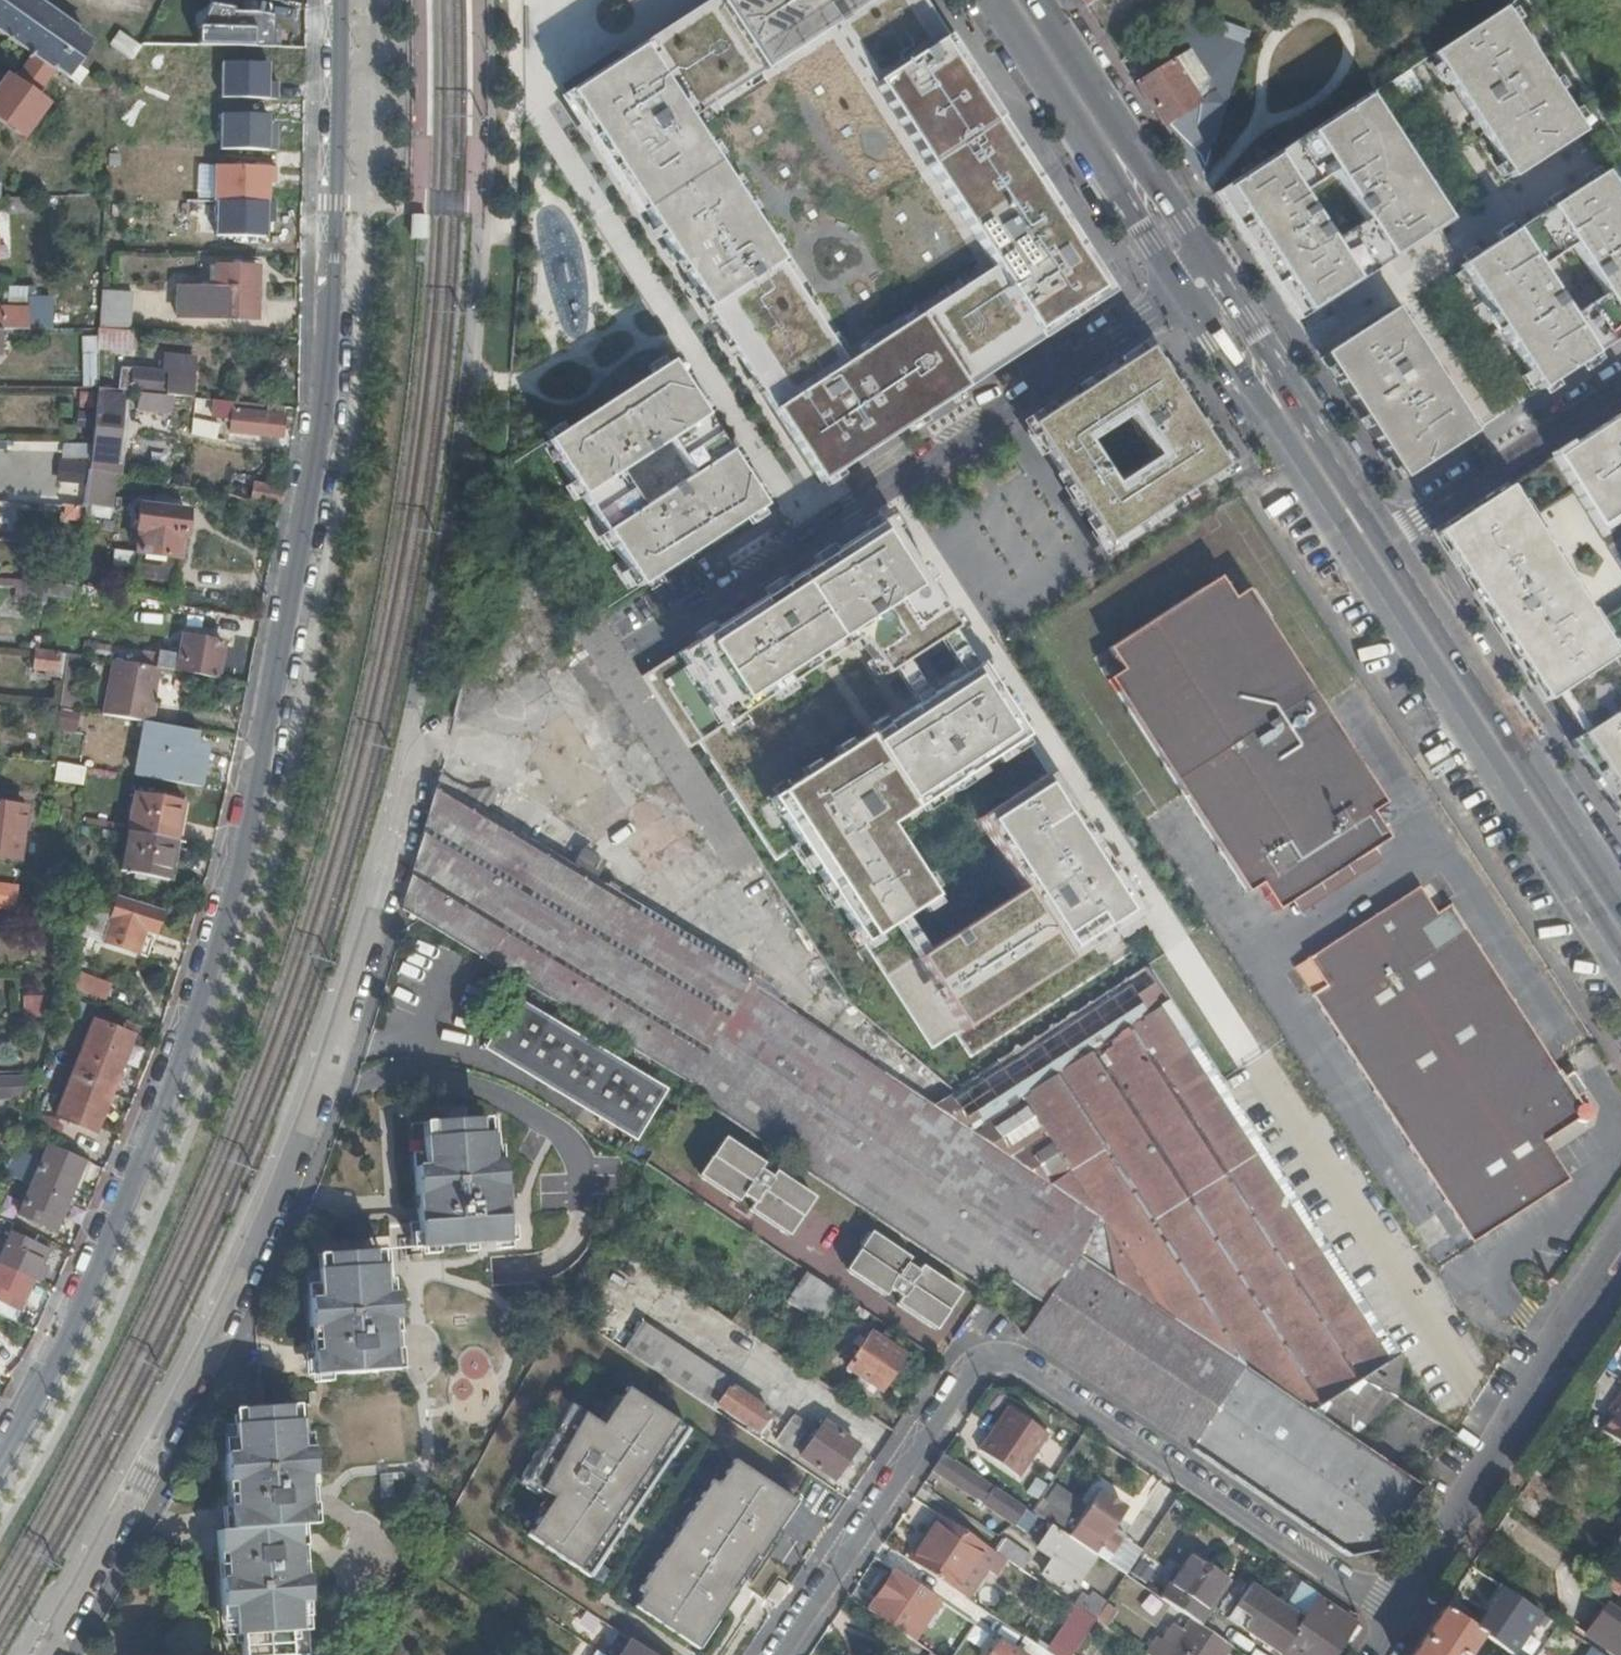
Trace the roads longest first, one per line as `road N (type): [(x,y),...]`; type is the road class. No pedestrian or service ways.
road 1 (residential): [(0,1466),(74,1346),(141,1186),(265,753),(323,385),(336,0)]
road 2 (residential): [(51,1654),(277,1195),(349,999),(425,746),(446,748)]
road 3 (residential): [(1391,1616),(1005,1359),(973,1364),(782,1654)]
road 4 (primary): [(1182,298),(1620,966)]
road 5 (residential): [(884,489),(1255,1061)]
road 6 (primary): [(1377,535),(1034,0)]
road 7 (primary): [(1620,896),(1377,535)]
road 8 (residential): [(426,1464),(412,1272),(522,1248),(525,1194),(560,1133)]
road 9 (primary): [(990,0),(1182,298)]
road 10 (residential): [(884,489),(1182,298)]
road 11 (residential): [(1391,1616),(1554,1361)]
road 12 (residential): [(642,645),(884,489)]
road 13 (residential): [(1377,535),(1620,382)]
road 14 (residential): [(1620,1232),(1556,1331),(1554,1361)]
road 15 (residential): [(325,1654),(386,1536)]

